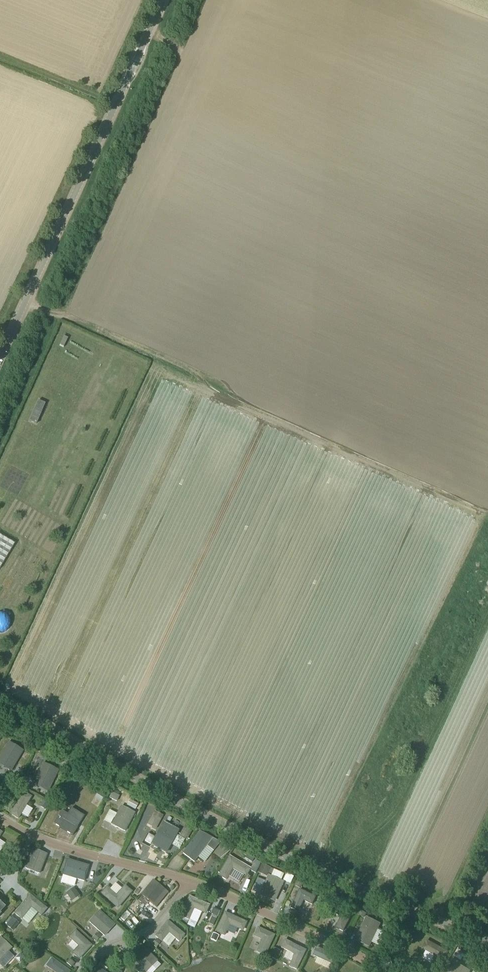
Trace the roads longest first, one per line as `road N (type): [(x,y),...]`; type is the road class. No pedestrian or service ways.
road 1 (unclassified): [(487,934),(294,853),(128,771),(0,695)]
road 2 (unclassified): [(393,971),(187,882),(0,820)]
road 3 (unclassified): [(0,352),(163,0)]
road 4 (track): [(332,449),(24,301)]
road 5 (track): [(116,103),(0,57)]

